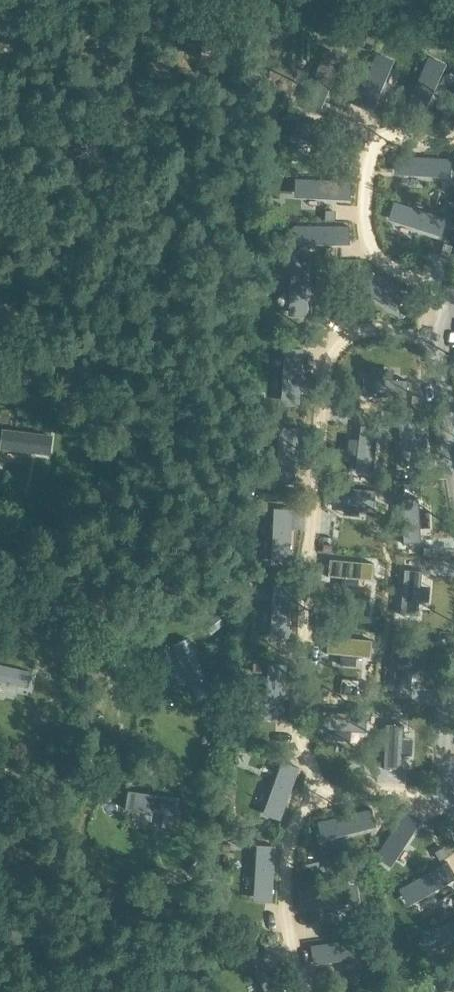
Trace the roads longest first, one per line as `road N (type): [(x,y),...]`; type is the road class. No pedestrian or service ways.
road 1 (track): [(0,8),(141,0)]
road 2 (track): [(327,0),(453,4)]

